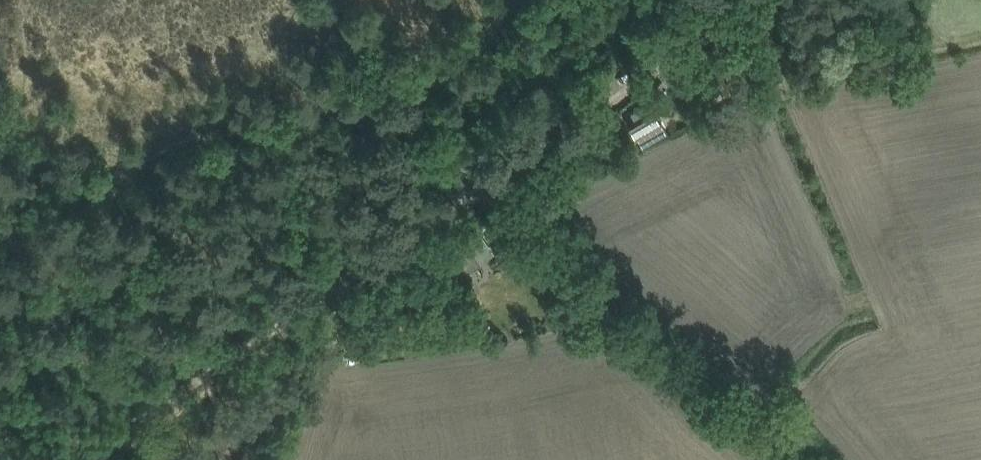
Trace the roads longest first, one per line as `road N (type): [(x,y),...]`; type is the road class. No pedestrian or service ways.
road 1 (track): [(83,459),(481,186)]
road 2 (track): [(481,186),(771,459)]
road 3 (track): [(481,186),(755,0)]
road 4 (track): [(332,294),(291,459)]

